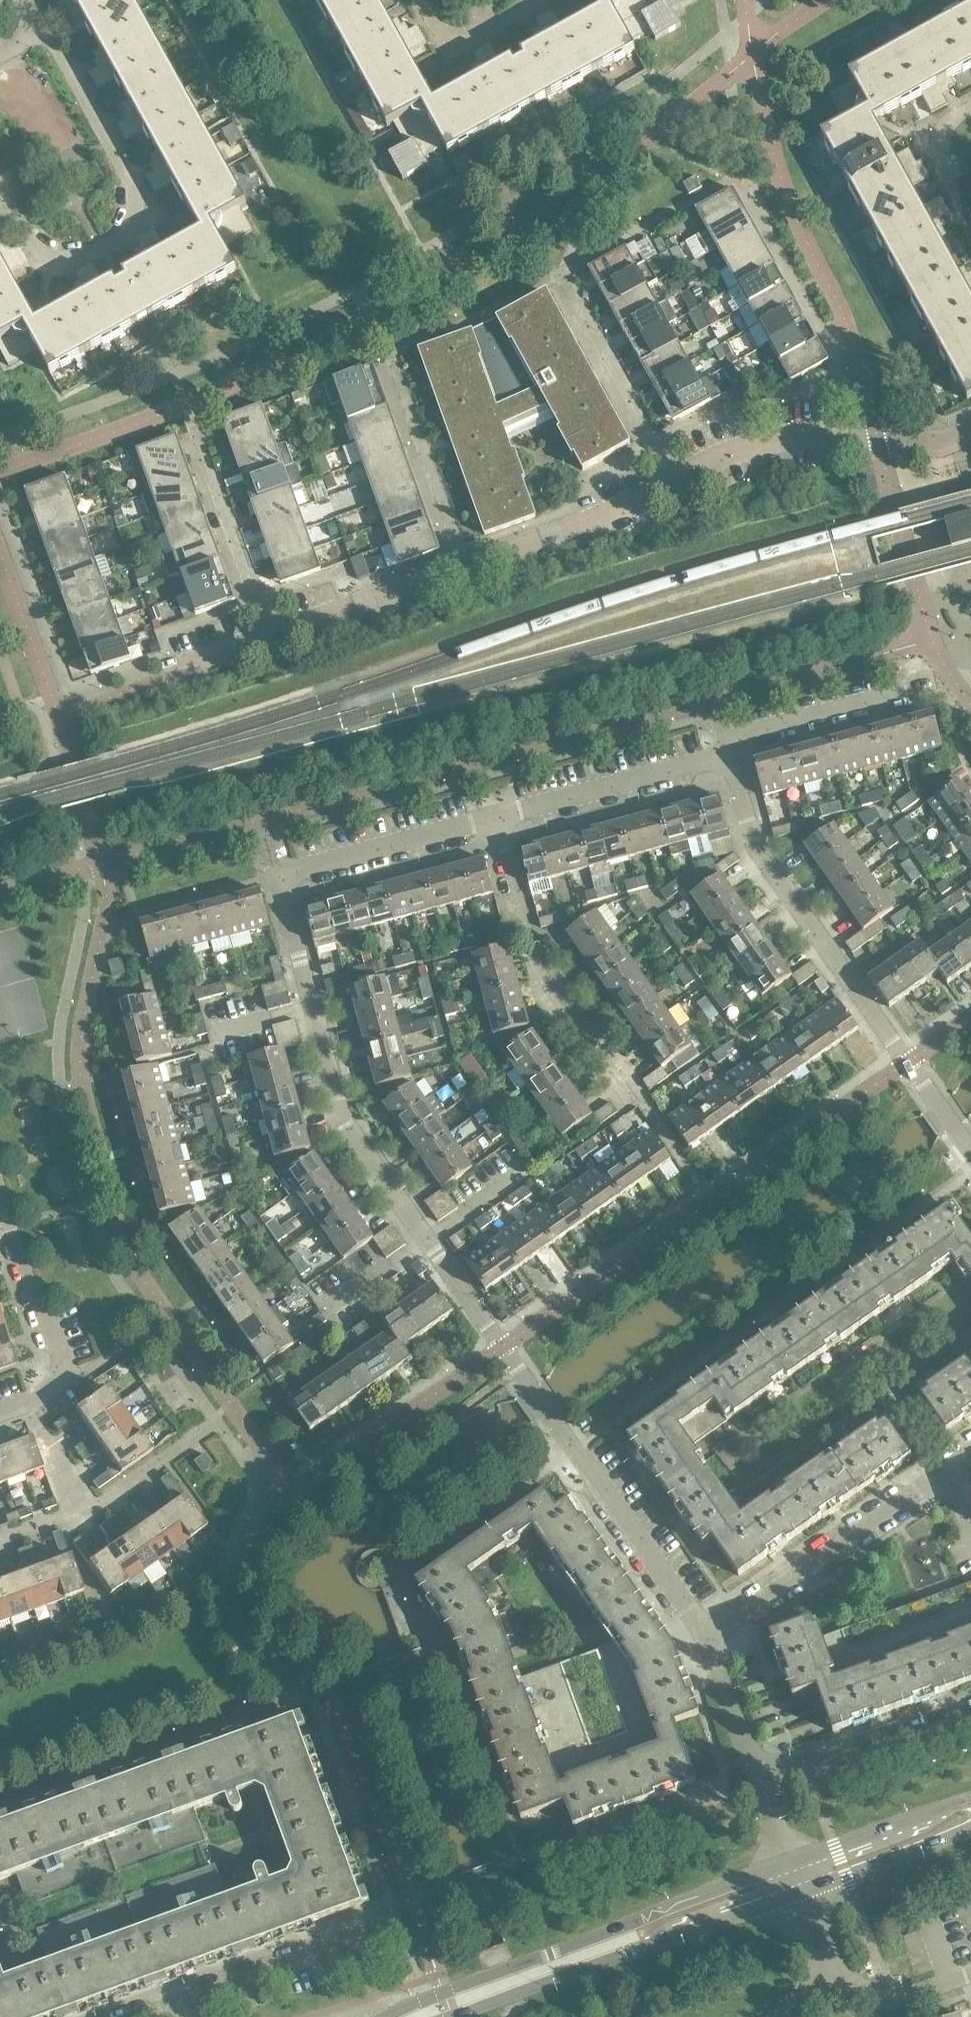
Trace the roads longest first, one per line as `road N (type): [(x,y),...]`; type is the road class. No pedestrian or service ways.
road 1 (residential): [(165,677),(566,535),(735,452),(807,438),(941,444),(970,433)]
road 2 (residential): [(697,1632),(426,1241)]
road 3 (residential): [(970,1149),(745,829),(726,755)]
road 4 (residential): [(0,195),(36,254),(66,268),(106,255),(147,217),(46,39),(13,21),(2,0)]
road 5 (residential): [(712,1204),(535,964),(497,817)]
road 6 (tertiary): [(791,1864),(393,2016)]
road 7 (tertiary): [(452,2016),(800,1893)]
road 8 (residential): [(310,1010),(278,876),(497,817)]
road 9 (residential): [(697,1632),(970,1451)]
road 10 (residential): [(0,1190),(66,1381),(0,1412)]
road 11 (residential): [(426,1241),(358,1147),(310,1010)]
road 12 (residential): [(0,1538),(85,1509),(218,1422)]
road 13 (residential): [(497,817),(726,755)]
road 14 (residential): [(152,2016),(363,1941)]
road 15 (residential): [(762,1774),(880,1758),(970,1724)]
road 16 (residential): [(726,755),(743,733),(923,685)]
road 17 (tertiary): [(970,1803),(791,1864)]
road 18 (tertiary): [(800,1893),(970,1828)]
road 19 (residential): [(970,1974),(907,2001),(844,1983),(826,1963)]
road 20 (residential): [(762,1774),(697,1632)]
road 21 (residential): [(970,225),(941,169),(938,137),(970,109)]
road 22 (residential): [(418,0),(431,24),(465,34),(527,0)]
road 23 (residential): [(426,1241),(325,1307)]

